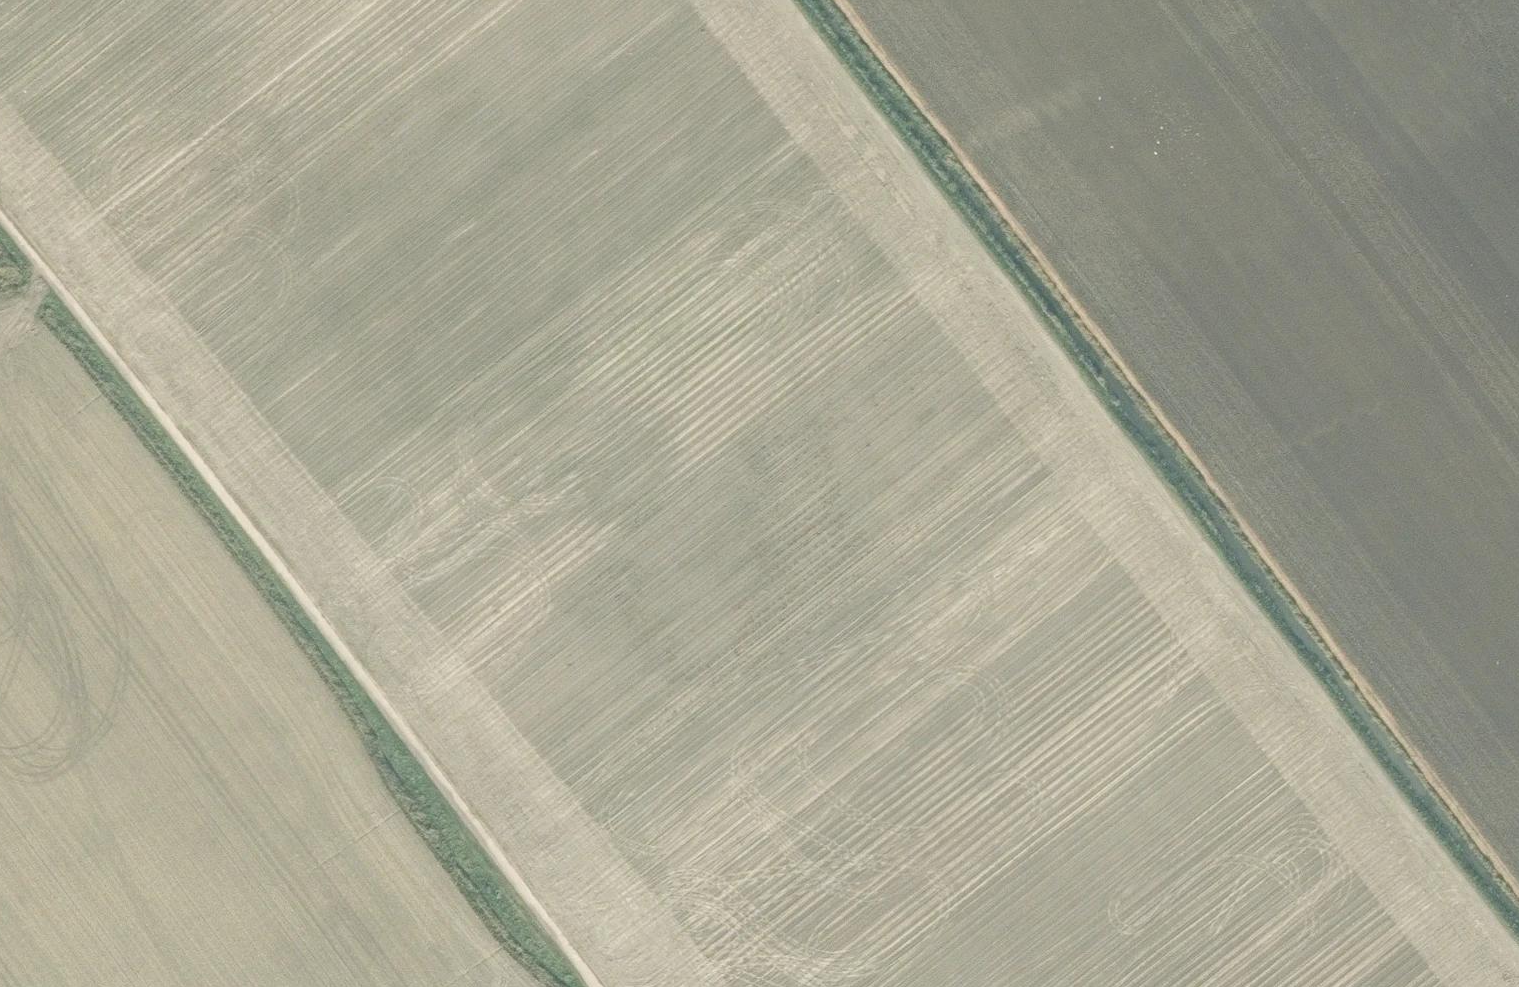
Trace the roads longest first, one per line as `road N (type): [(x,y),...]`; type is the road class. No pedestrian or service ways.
road 1 (track): [(0,224),(593,986)]

